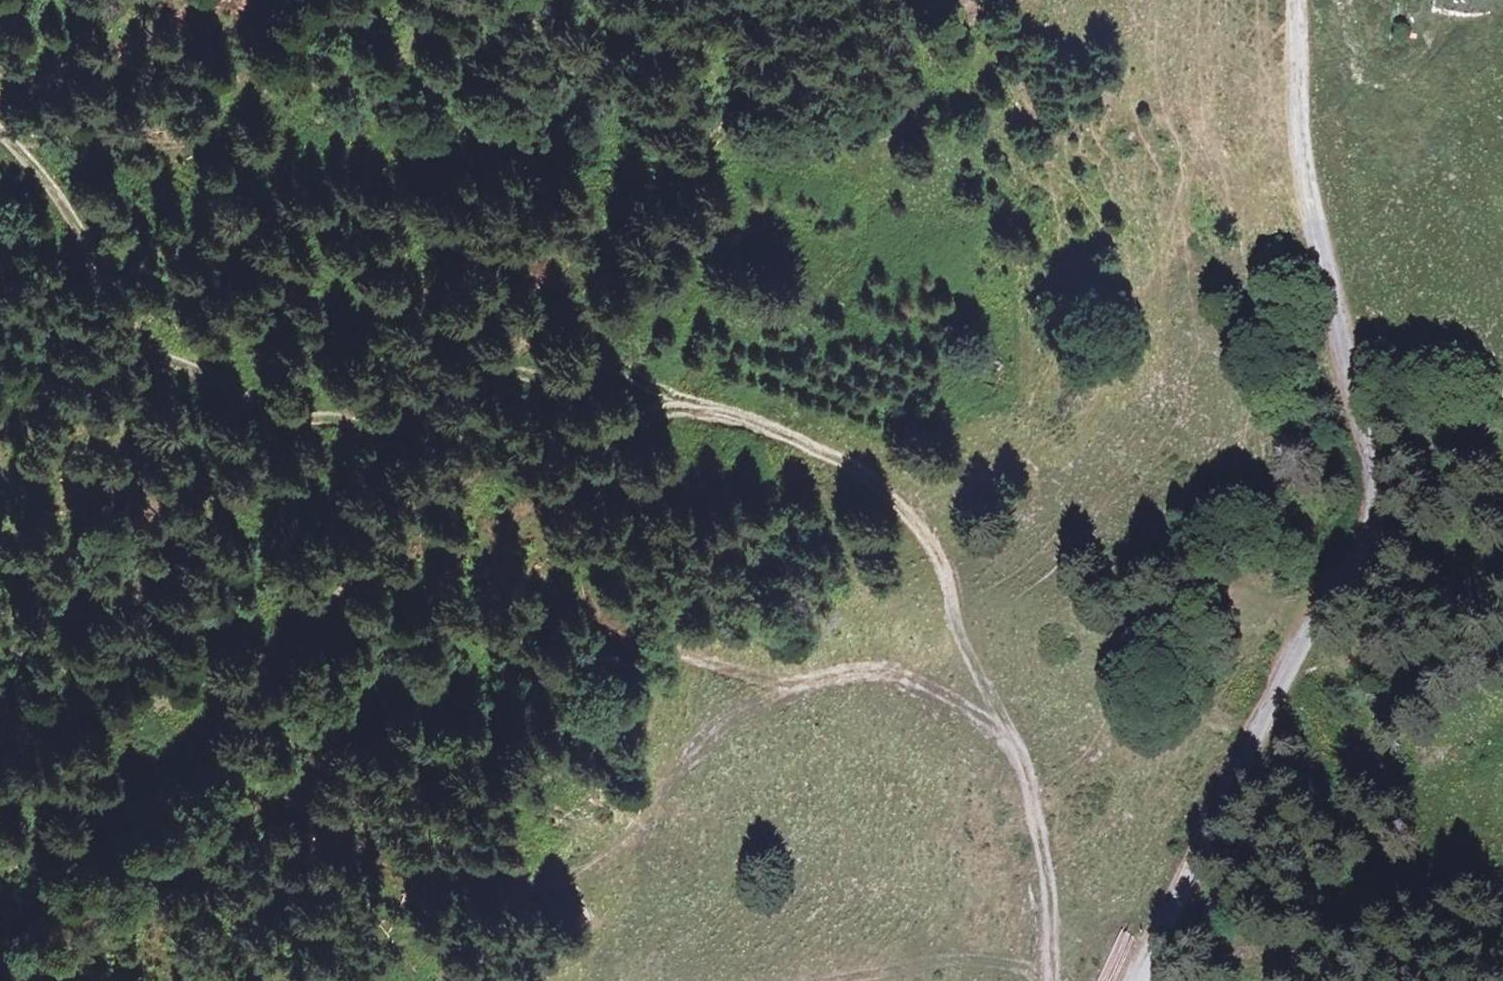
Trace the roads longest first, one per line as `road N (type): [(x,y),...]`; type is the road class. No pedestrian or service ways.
road 1 (unclassified): [(1145,980),(1256,731),(1364,538),(1376,482),(1312,212),(1297,107),(1296,0)]

